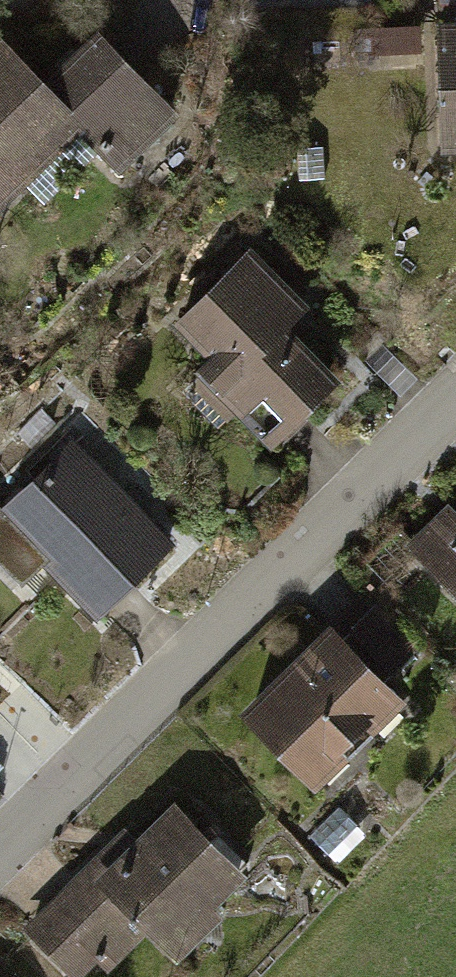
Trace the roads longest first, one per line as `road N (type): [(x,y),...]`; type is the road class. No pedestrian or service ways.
road 1 (residential): [(0,853),(455,399)]

